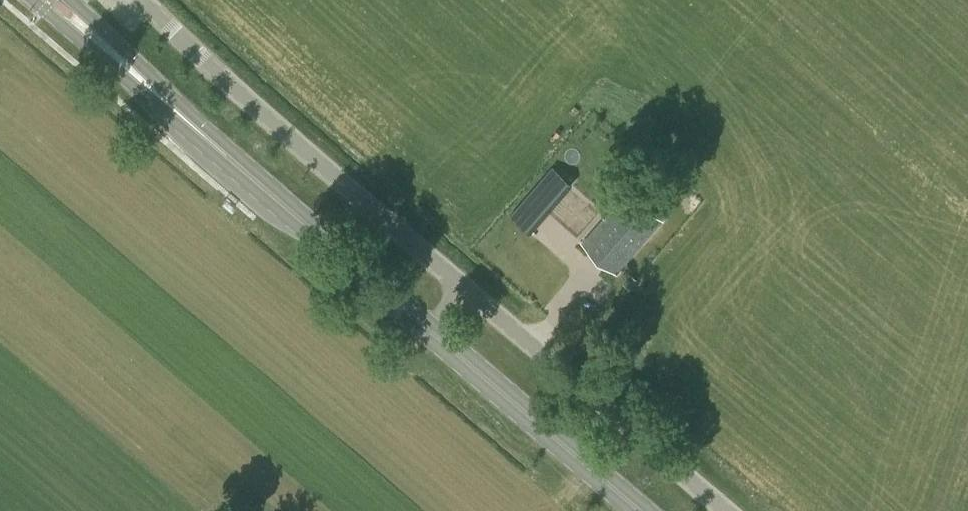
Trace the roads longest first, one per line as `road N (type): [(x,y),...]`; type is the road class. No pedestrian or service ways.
road 1 (primary): [(425,327),(51,0)]
road 2 (unclassified): [(457,285),(147,0)]
road 3 (unclassified): [(737,510),(457,285)]
road 4 (primary): [(637,510),(425,327)]

